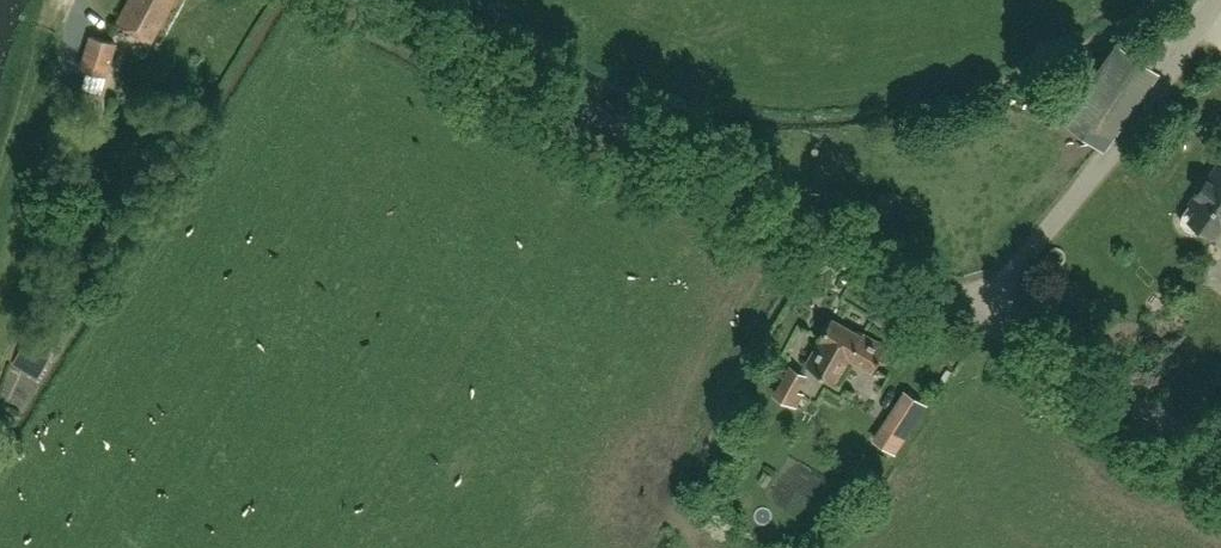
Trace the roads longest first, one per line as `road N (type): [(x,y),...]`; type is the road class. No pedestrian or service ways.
road 1 (unclassified): [(1220,445),(377,0)]
road 2 (track): [(1213,0),(1084,210),(1014,273),(941,301)]

